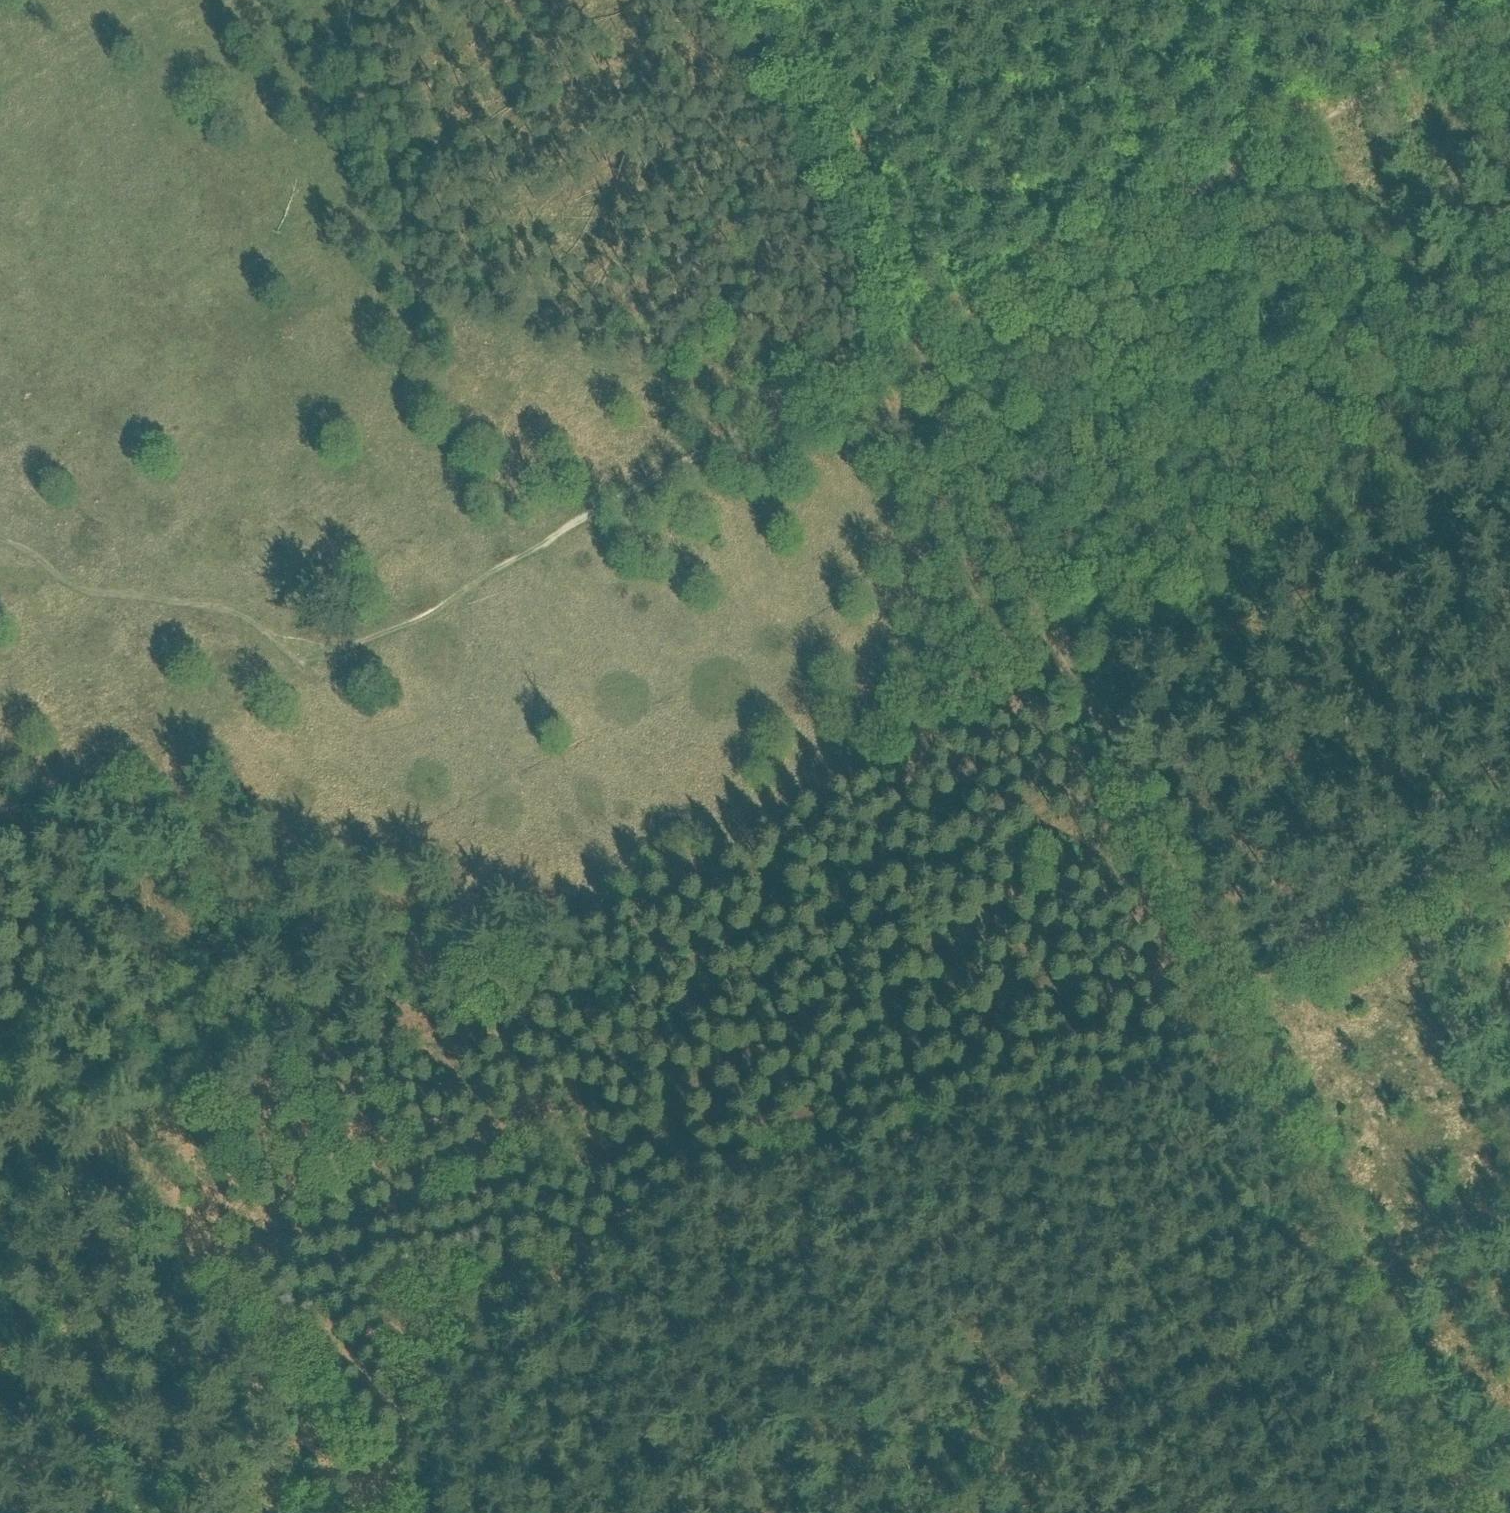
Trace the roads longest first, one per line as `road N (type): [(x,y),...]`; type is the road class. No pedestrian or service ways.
road 1 (track): [(238,1306),(657,1194),(674,1152),(1235,1001),(746,0)]
road 2 (track): [(1487,1512),(1235,1001),(1509,869)]
road 3 (track): [(0,1067),(78,1106),(144,1168),(373,1512)]
road 4 (track): [(911,343),(1391,86)]
road 5 (track): [(1391,86),(1509,22)]

